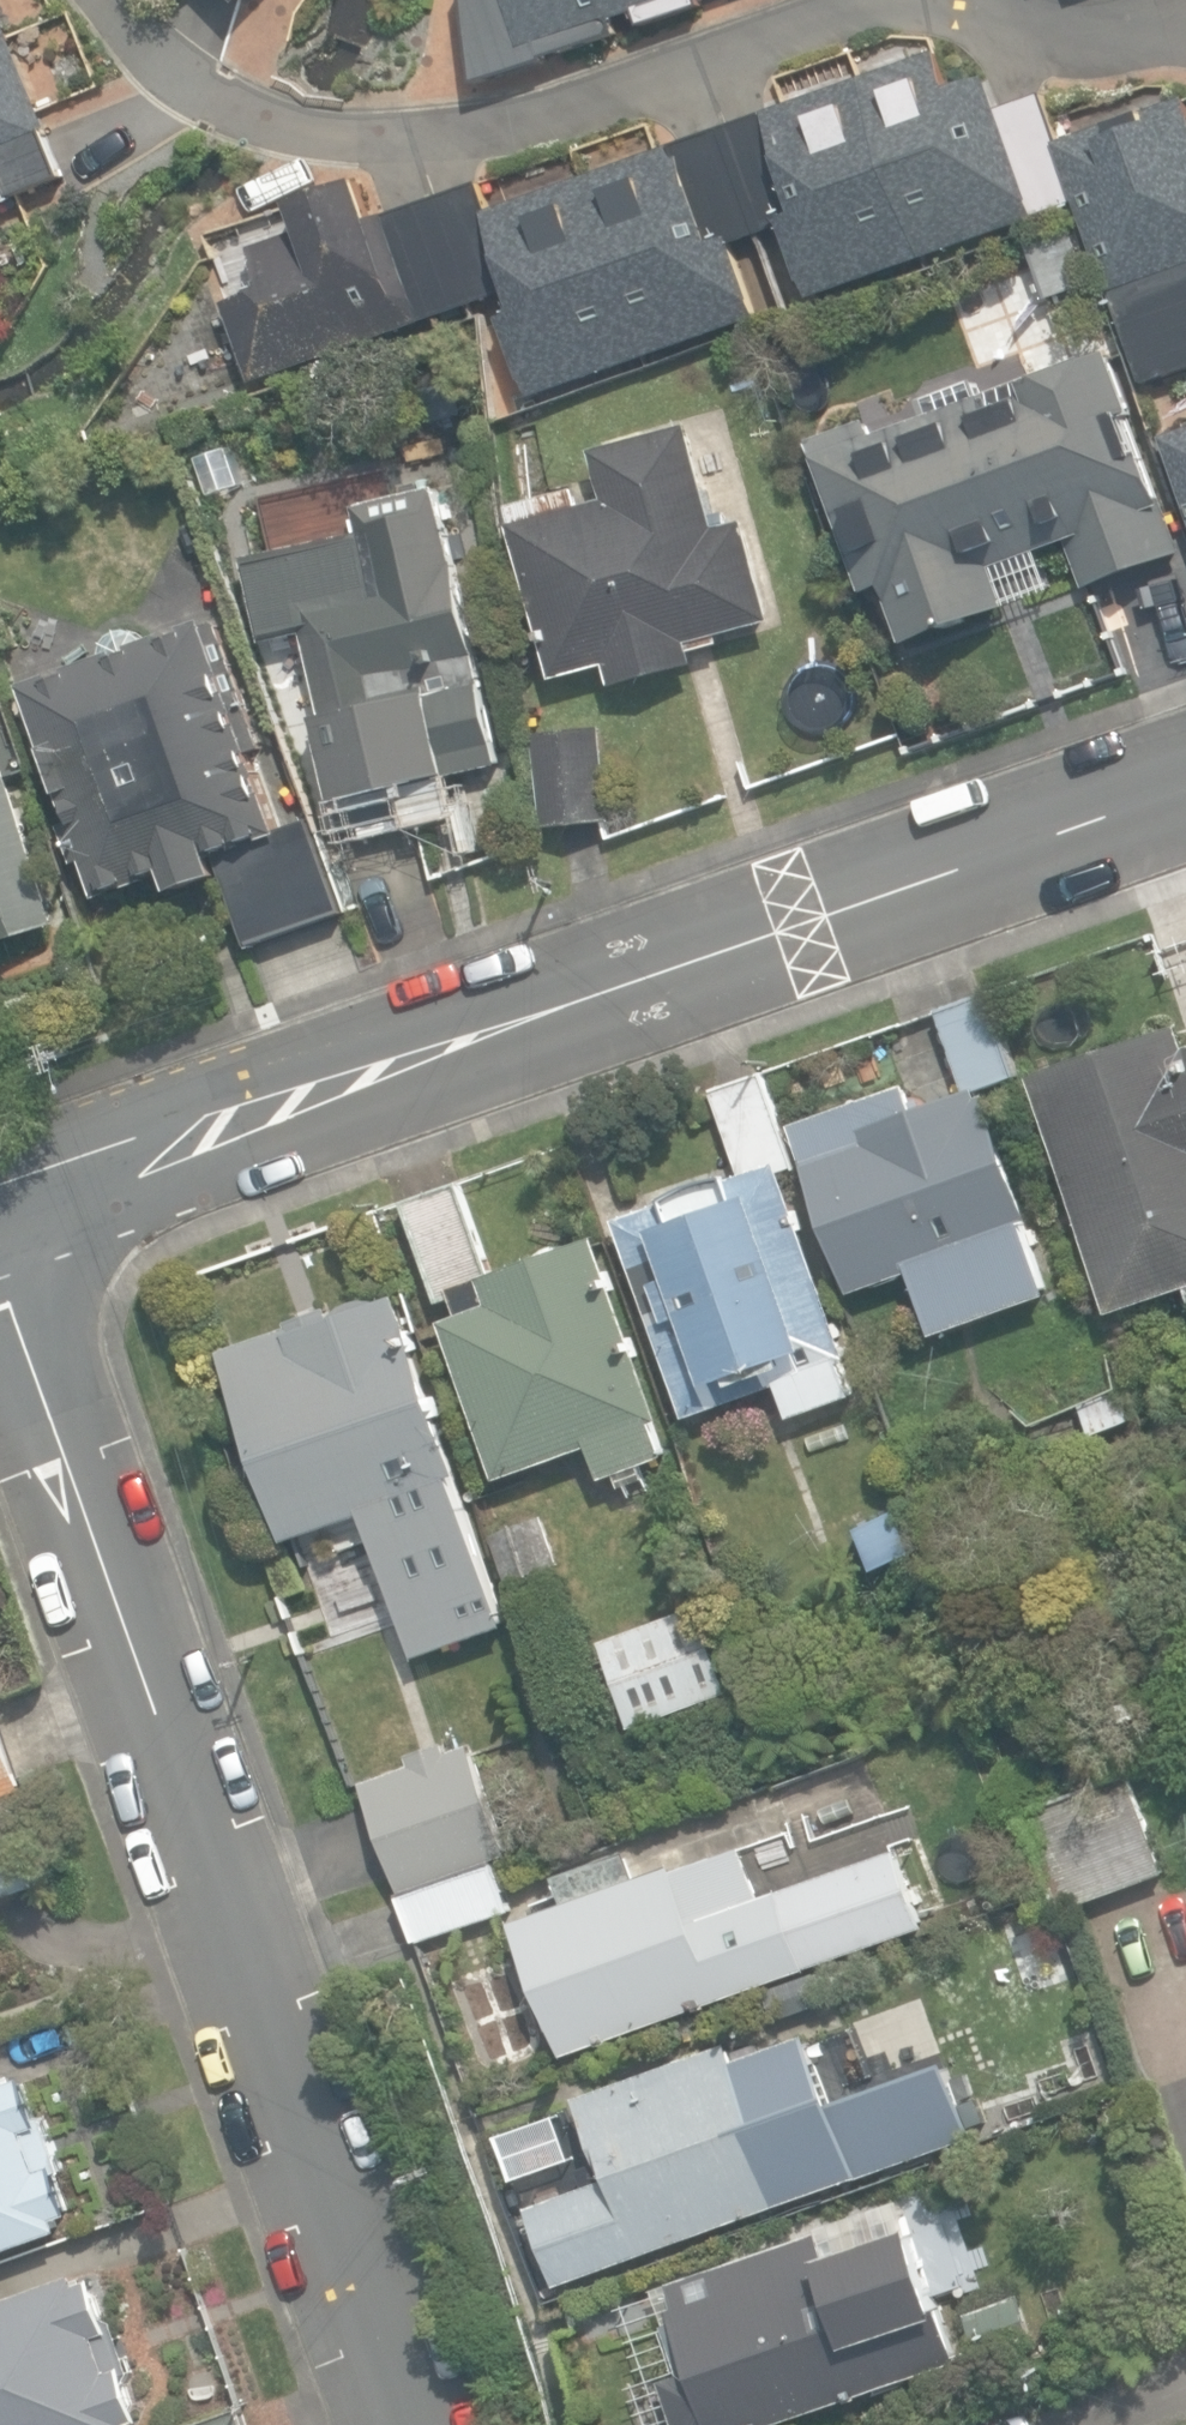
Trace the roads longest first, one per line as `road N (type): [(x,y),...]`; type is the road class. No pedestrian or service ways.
road 1 (tertiary): [(0,1206),(1185,785)]
road 2 (residential): [(406,2424),(233,1921),(0,1288)]
road 3 (residential): [(943,0),(507,134),(389,145),(320,136),(256,110),(174,42),(139,0)]
road 4 (residential): [(1185,25),(1100,34),(964,0)]

